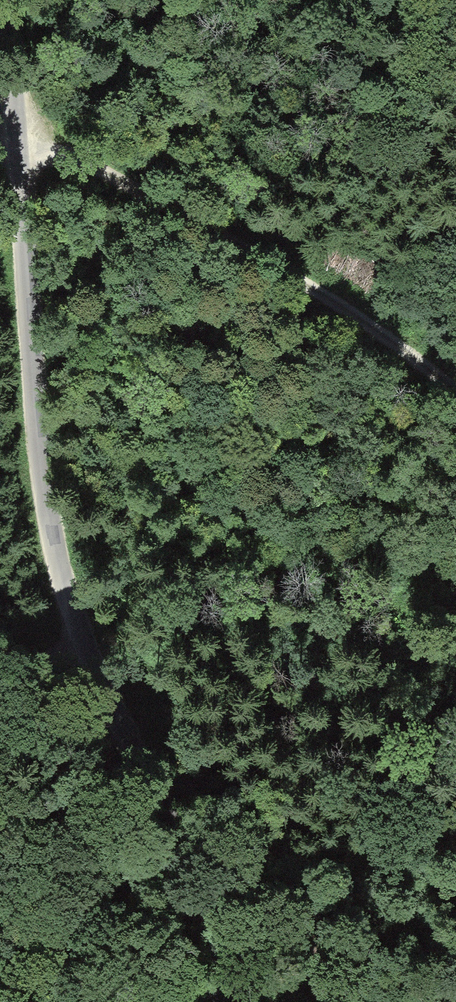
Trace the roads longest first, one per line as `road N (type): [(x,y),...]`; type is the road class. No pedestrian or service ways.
road 1 (unclassified): [(7,0),(48,503),(61,573),(97,675),(195,890),(214,956),(211,1001)]
road 2 (track): [(455,392),(307,283),(104,173),(59,155),(0,147)]
road 3 (track): [(347,1001),(165,819)]

